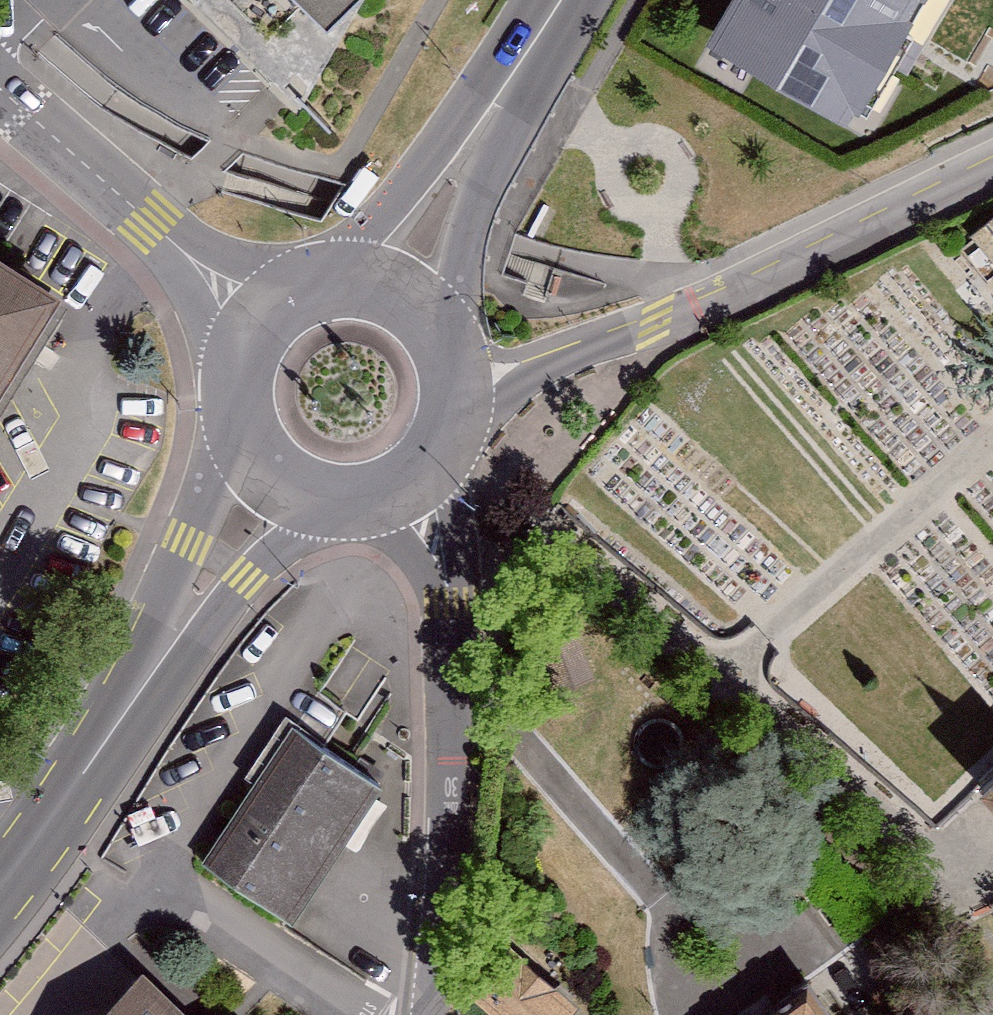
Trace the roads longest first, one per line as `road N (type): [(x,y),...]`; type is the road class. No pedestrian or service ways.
road 1 (residential): [(453,373),(495,384),(992,167)]
road 2 (residential): [(418,1014),(450,598),(407,480)]
road 3 (primary): [(41,848),(223,568),(291,484)]
road 4 (residential): [(270,313),(148,223),(0,90)]
road 5 (primary): [(407,301),(576,0)]
road 6 (primary): [(270,313),(239,371),(238,404),(265,463),(291,484)]
road 7 (primary): [(407,301),(351,282),(294,295),(270,313)]
road 8 (primary): [(407,480),(446,433),(453,373)]
road 9 (primary): [(291,484),(349,498),(407,480)]

